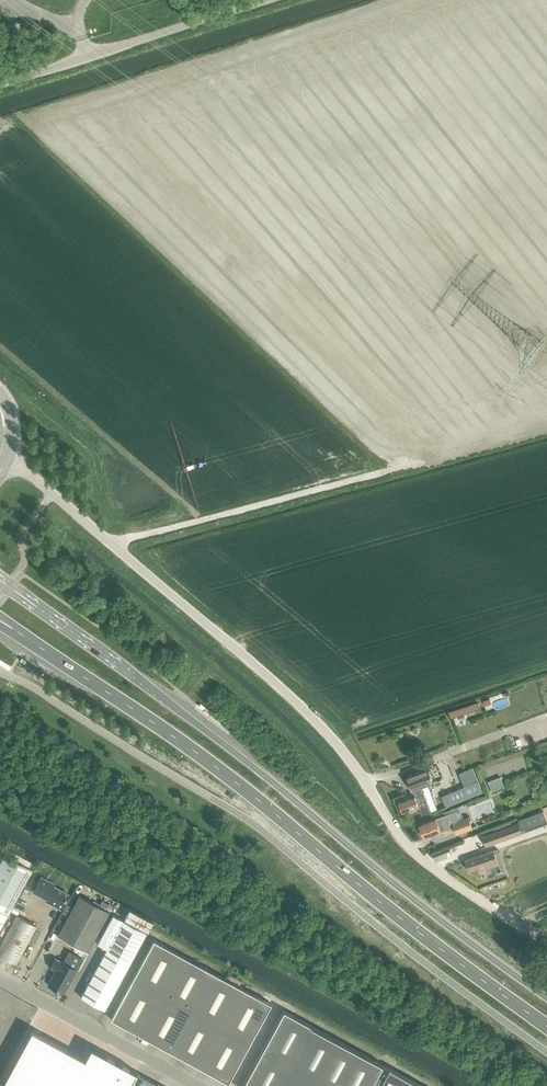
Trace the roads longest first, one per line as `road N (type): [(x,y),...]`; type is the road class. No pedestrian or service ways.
road 1 (unclassified): [(8,457),(286,693),(338,745),(416,854),(524,930)]
road 2 (primary): [(14,630),(221,771),(546,1026)]
road 3 (primary): [(546,998),(32,603)]
road 4 (unclassified): [(0,84),(265,0)]
road 5 (track): [(112,547),(380,475)]
road 6 (unclassified): [(198,1085),(0,979)]

